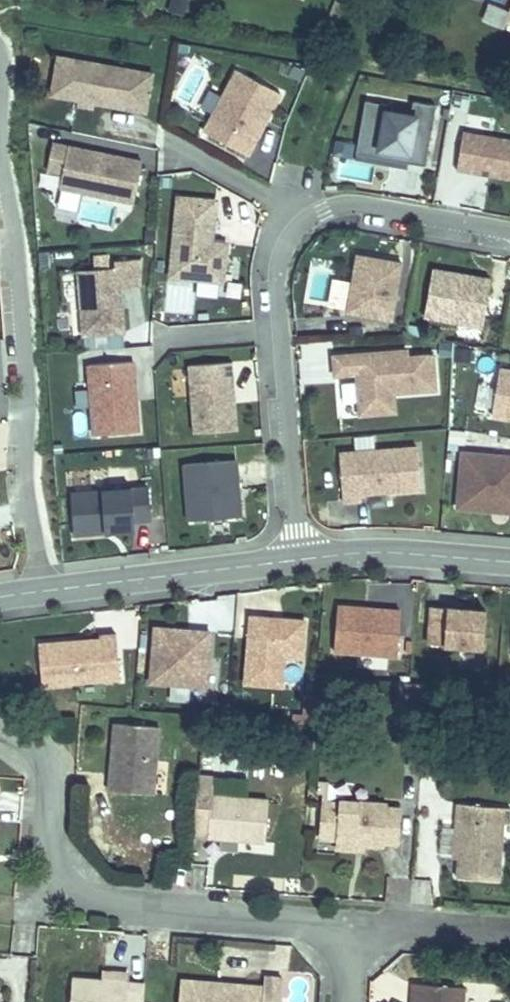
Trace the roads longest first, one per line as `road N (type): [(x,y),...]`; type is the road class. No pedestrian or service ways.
road 1 (residential): [(509,229),(362,203),(324,209),(283,250),(279,289),(301,559)]
road 2 (unclassified): [(38,593),(23,470),(27,385),(0,134),(0,46)]
road 3 (unclassified): [(0,734),(43,757),(55,869),(84,894),(308,922),(341,940)]
road 4 (residential): [(301,559),(38,593)]
road 5 (residential): [(509,562),(373,552),(301,559)]
road 6 (unclassified): [(341,940),(399,927),(509,932)]

